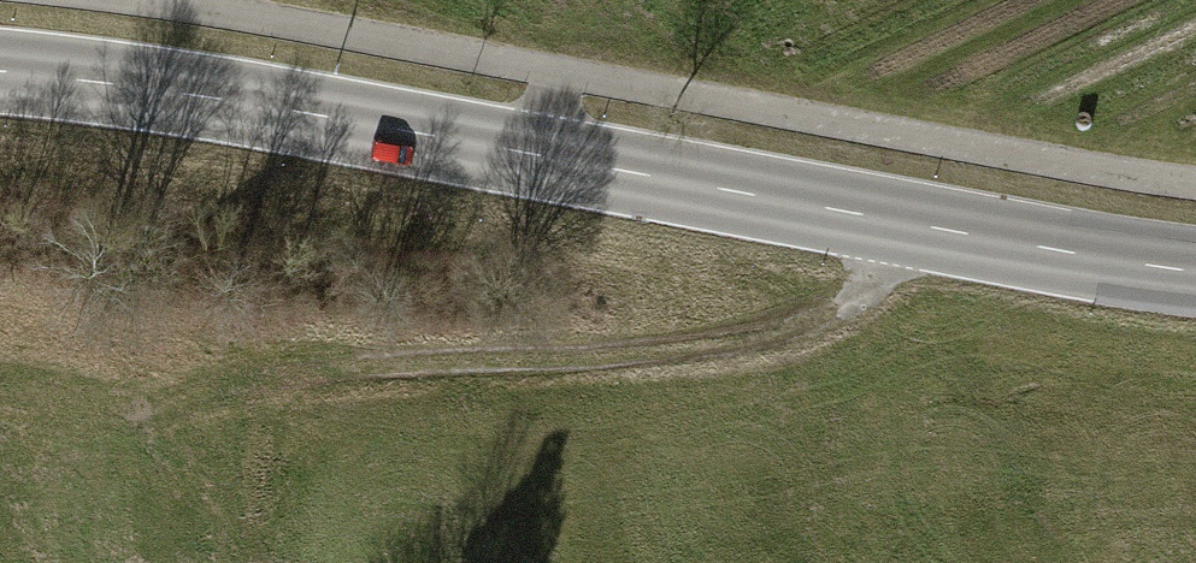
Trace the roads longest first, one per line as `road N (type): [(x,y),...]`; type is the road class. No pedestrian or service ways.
road 1 (secondary): [(1195,278),(148,95),(0,81)]
road 2 (track): [(909,231),(866,292),(790,354),(707,366),(270,351)]

